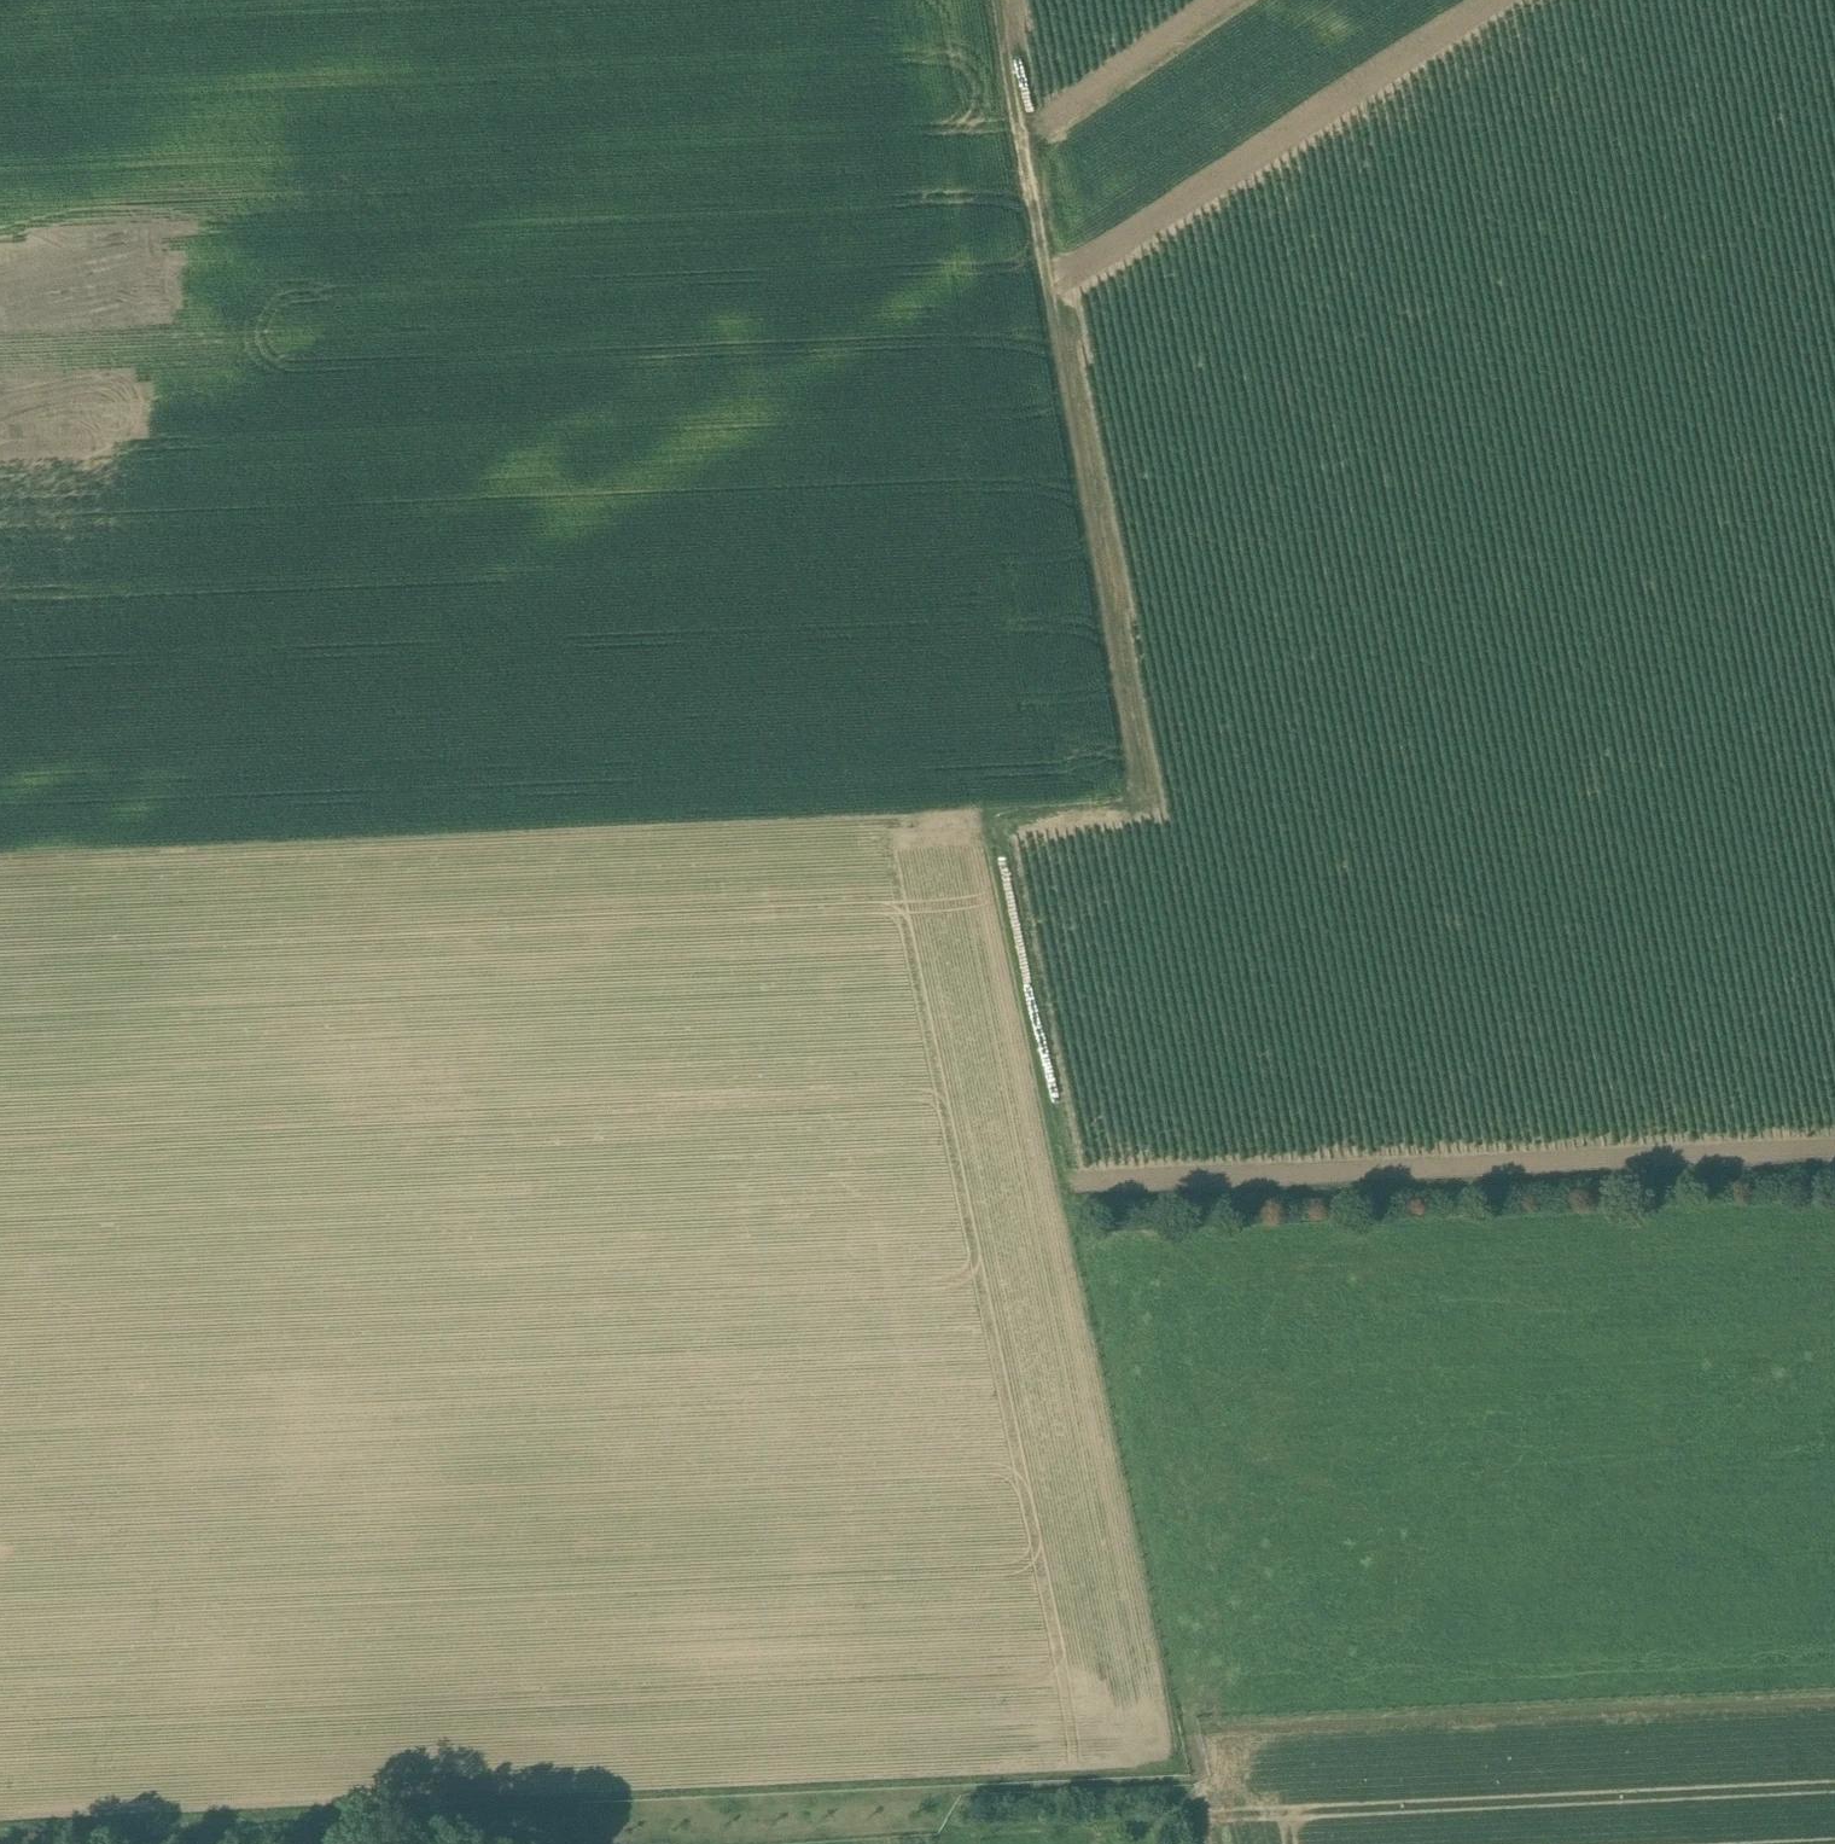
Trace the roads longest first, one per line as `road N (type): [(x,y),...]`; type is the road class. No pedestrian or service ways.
road 1 (track): [(0,1831),(106,1820),(650,1808),(1163,1768),(1179,1843)]
road 2 (track): [(977,834),(1127,806),(1133,789),(1002,0)]
road 3 (track): [(1834,1154),(1078,1182)]

